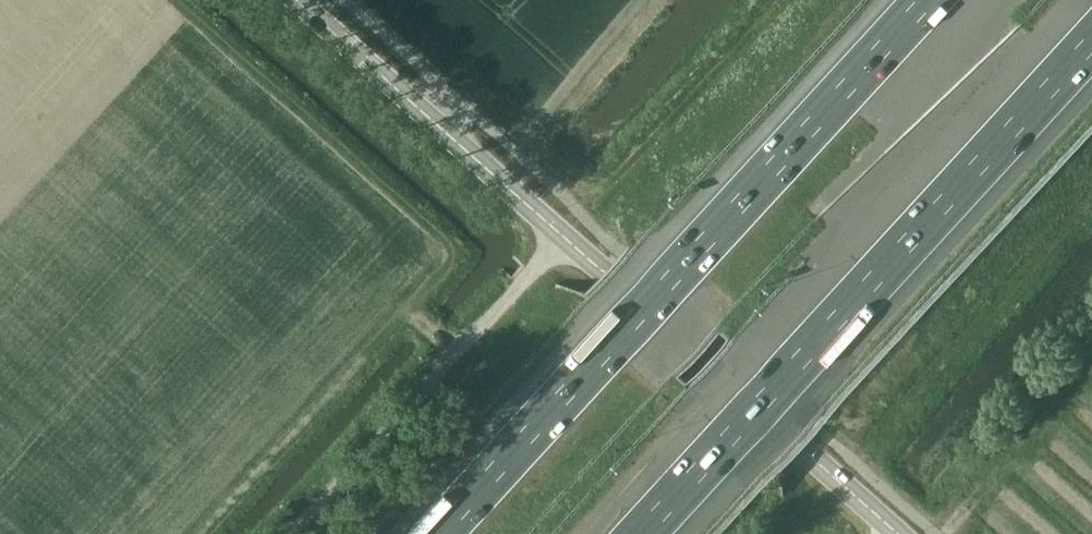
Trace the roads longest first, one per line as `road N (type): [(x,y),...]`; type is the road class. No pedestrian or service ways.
road 1 (secondary): [(898,533),(296,0)]
road 2 (motorway): [(928,0),(438,533)]
road 3 (motorway): [(643,533),(1091,43)]
road 4 (track): [(289,533),(564,238)]

